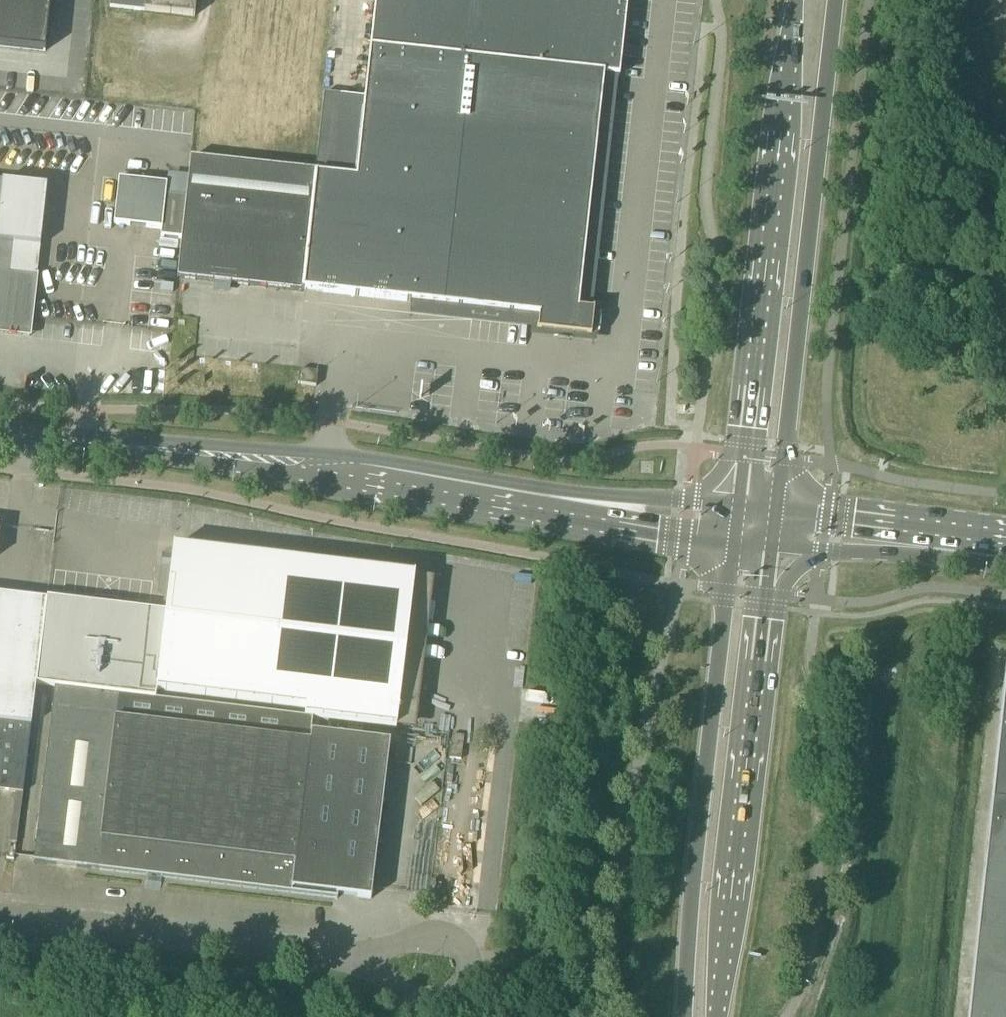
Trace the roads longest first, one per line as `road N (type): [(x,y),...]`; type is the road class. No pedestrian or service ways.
road 1 (primary): [(778,512),(839,0)]
road 2 (primary): [(801,0),(738,508)]
road 3 (primary): [(734,542),(686,1016)]
road 4 (primary): [(718,1016),(773,546)]
road 5 (tertiary): [(340,469),(392,488),(734,542)]
road 6 (tertiary): [(738,508),(398,464),(340,469)]
road 7 (unclassified): [(367,958),(0,914)]
road 8 (tertiary): [(329,468),(0,434)]
road 9 (unclassified): [(367,958),(417,998),(442,1002),(458,991),(473,963),(461,942),(406,939)]
road 10 (primary): [(902,543),(875,523),(778,512)]
road 11 (primary): [(773,546),(861,554),(902,543)]

